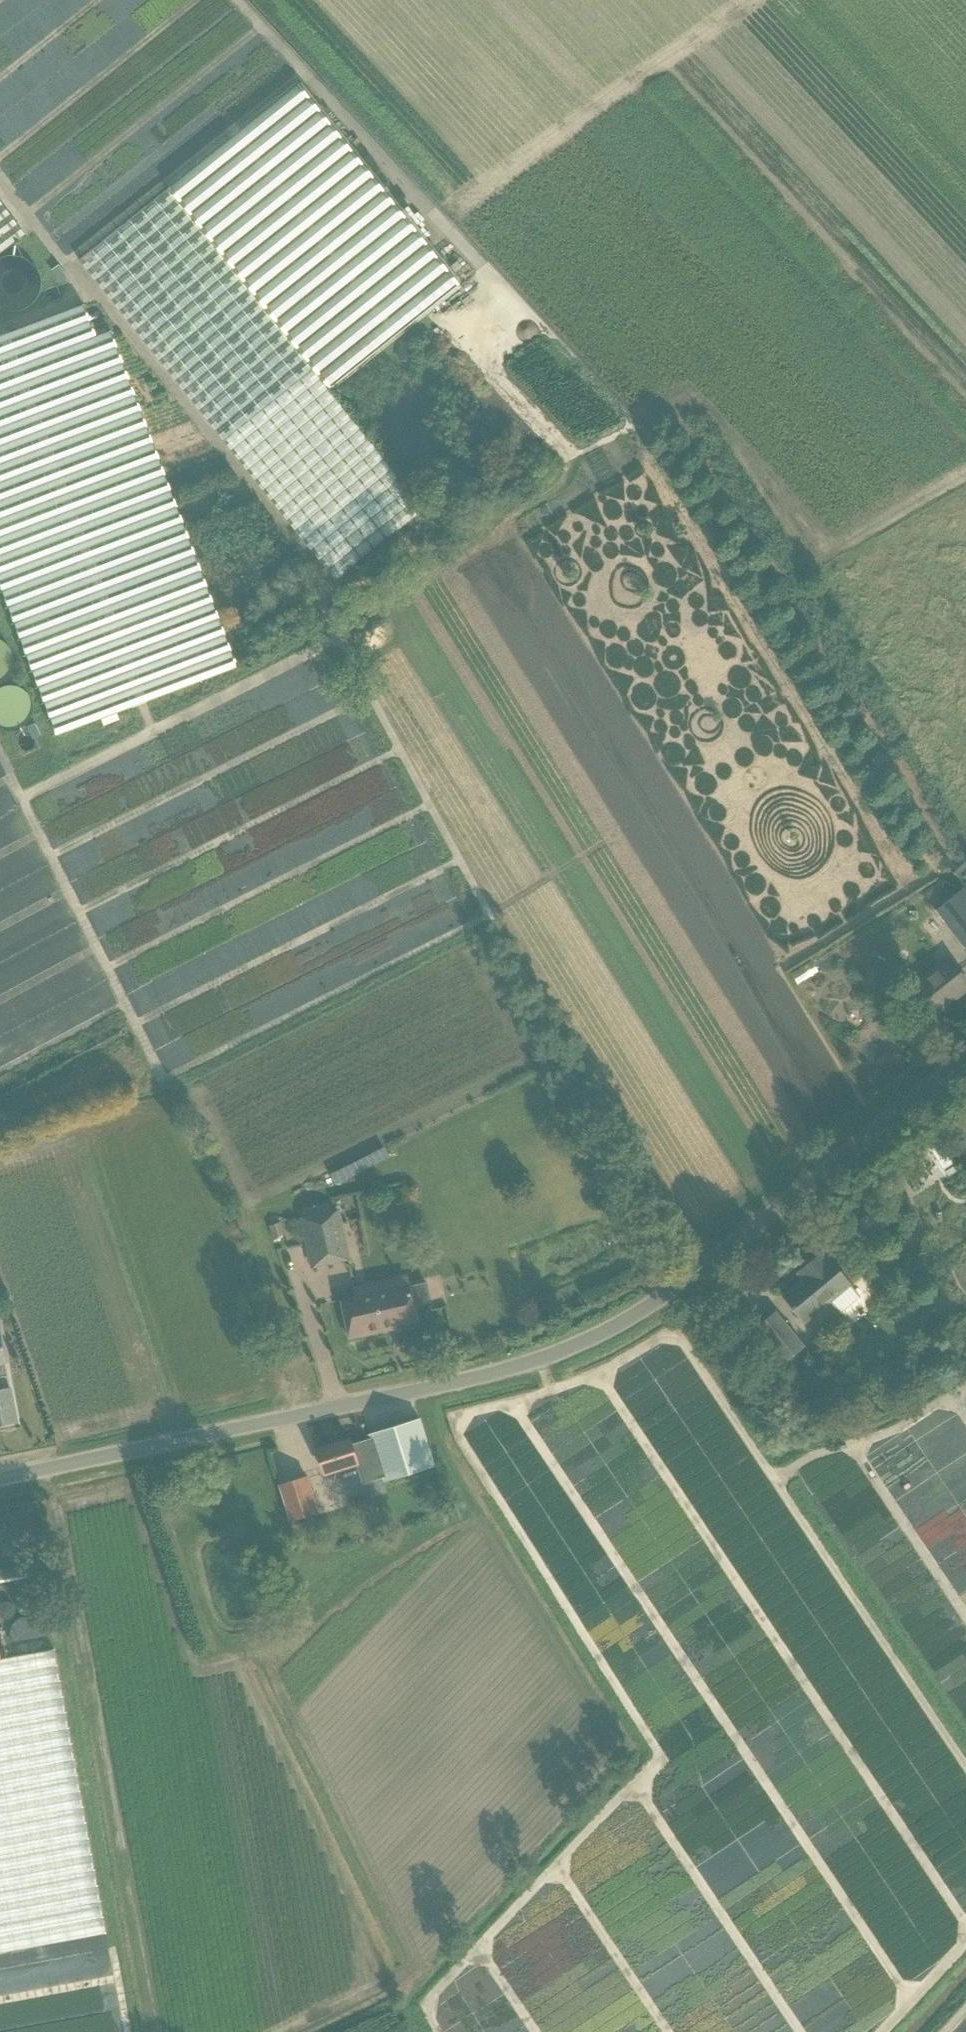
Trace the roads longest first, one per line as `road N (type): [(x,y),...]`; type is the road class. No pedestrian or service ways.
road 1 (unclassified): [(0,1482),(475,1390),(609,1347),(965,1063)]

